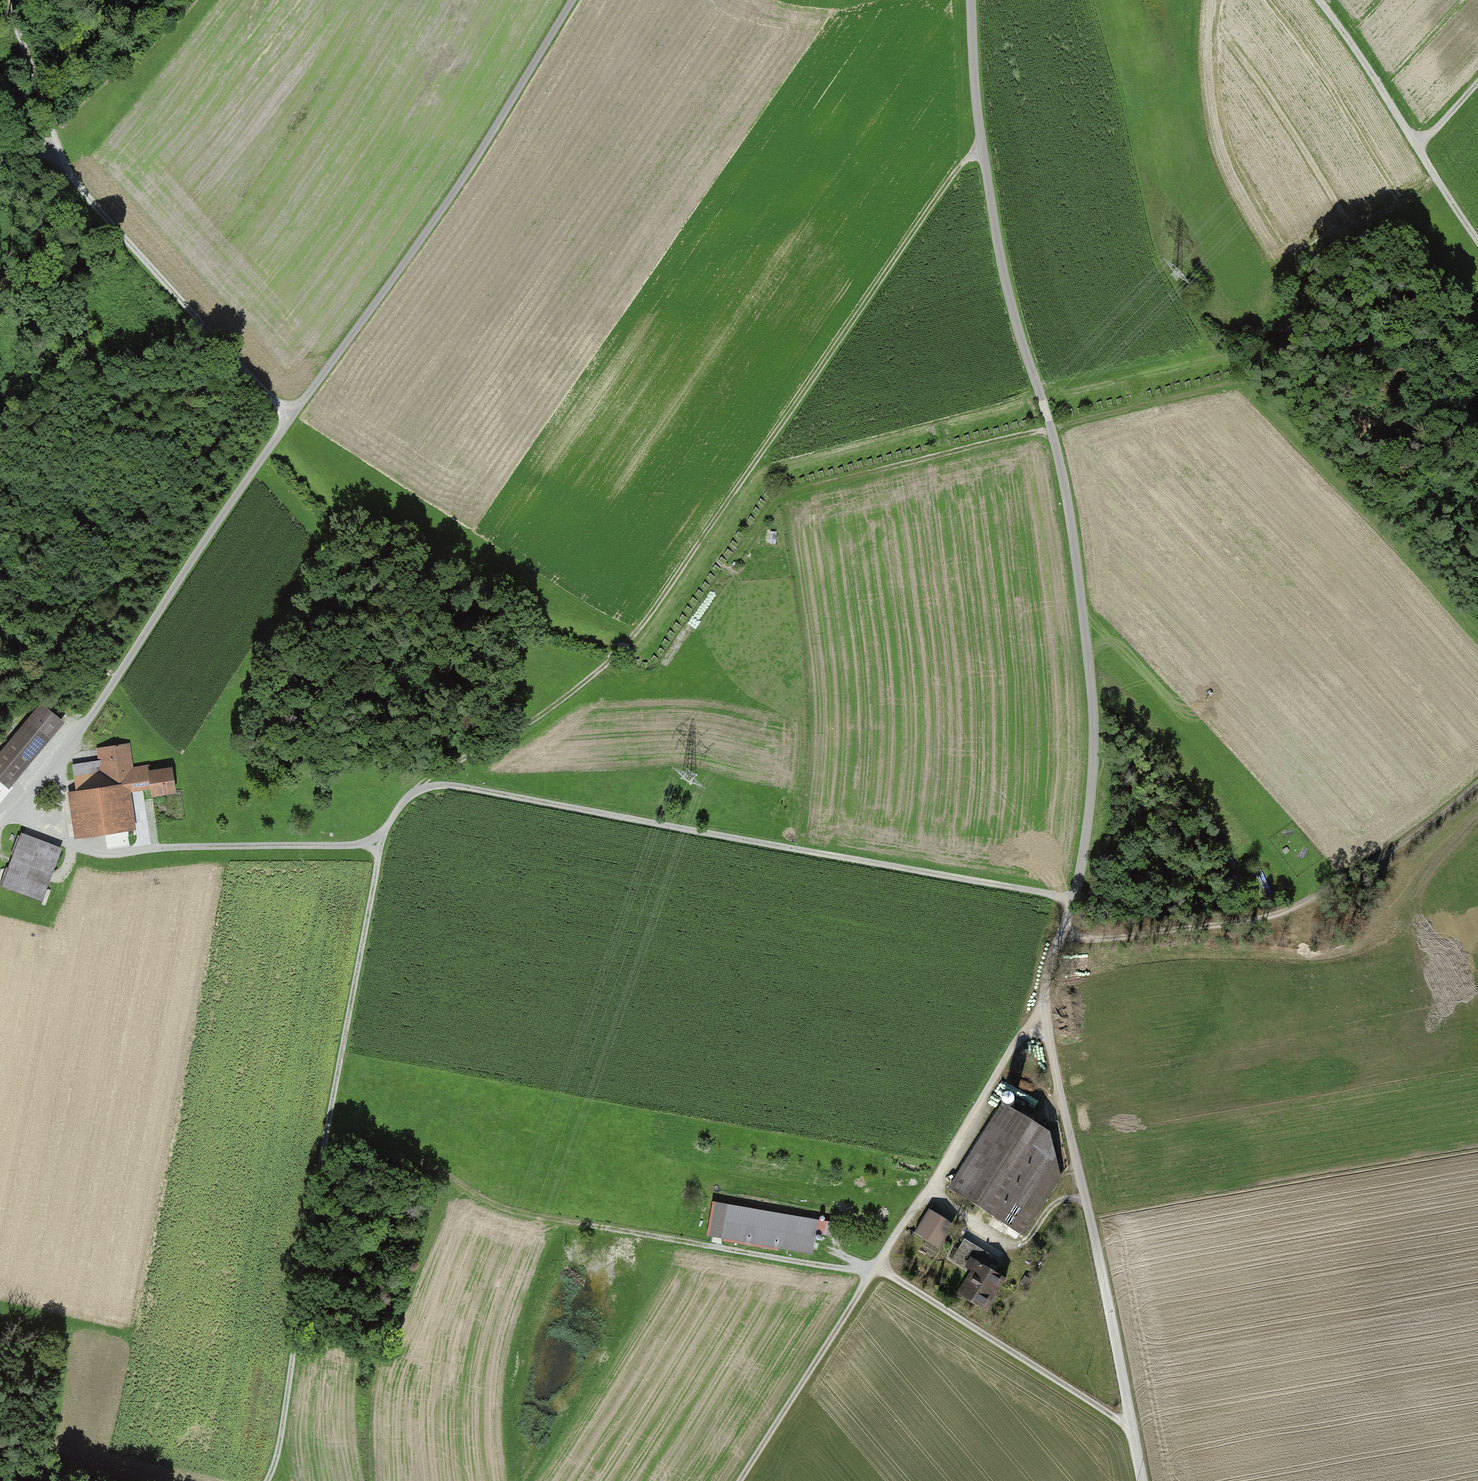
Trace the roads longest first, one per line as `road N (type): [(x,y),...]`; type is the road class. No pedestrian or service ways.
road 1 (unclassified): [(971,0),(977,108),(1008,292),(1050,424),(1089,653),(1094,747),(1079,869),(1045,999),(1047,1033),(1143,1480)]
road 2 (track): [(19,813),(91,856),(364,845),(381,838),(406,800),(436,788),(466,788),(1072,899)]
road 3 (track): [(0,827),(19,813),(82,730),(578,0)]
road 4 (track): [(406,800),(569,698),(614,656),(663,598),(963,161),(983,145)]
road 5 (track): [(327,1136),(398,1151),(515,1211),(833,1269),(877,1267),(1132,1428)]
road 6 (track): [(738,1480),(1045,999),(1132,974),(1204,968)]
road 7 (track): [(381,838),(279,1445),(267,1480)]
road 8 (track): [(290,413),(78,187),(54,145),(7,0)]
road 9 (track): [(1060,935),(1142,935),(1301,905),(1383,857),(1477,783)]
road 10 (track): [(1477,236),(1318,0)]

